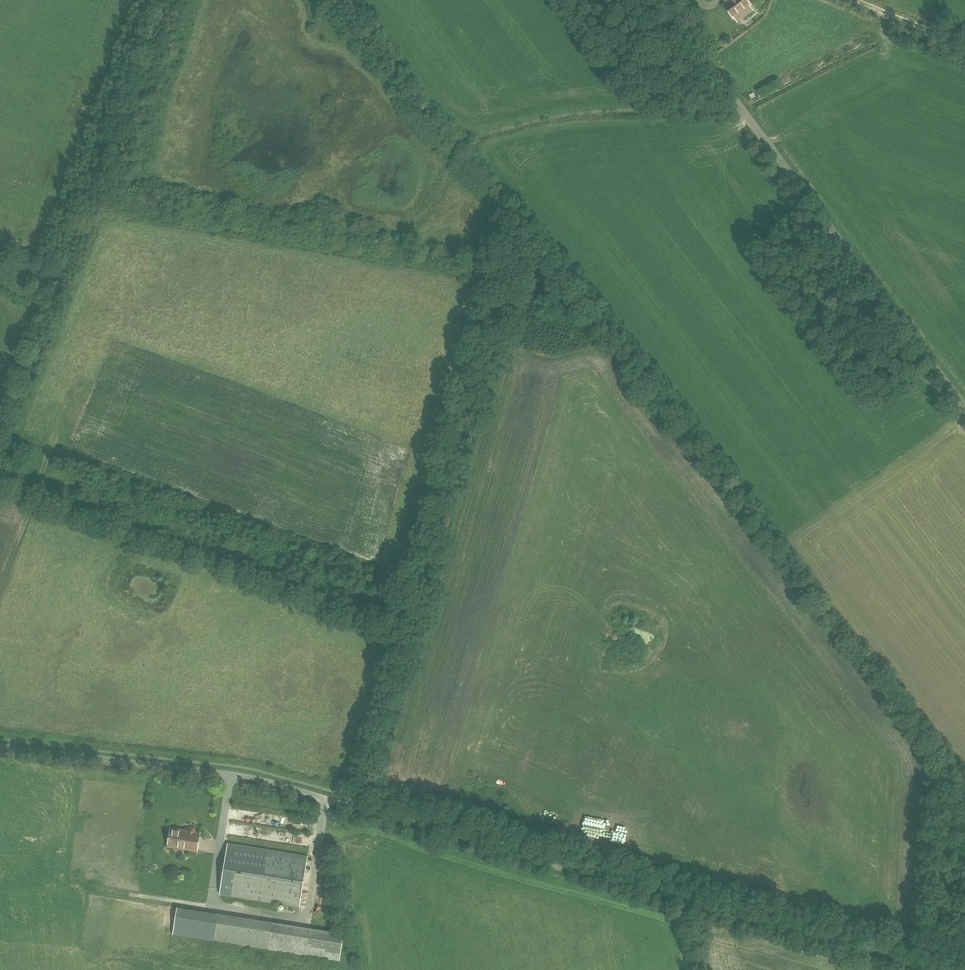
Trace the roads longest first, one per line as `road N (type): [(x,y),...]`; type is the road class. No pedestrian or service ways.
road 1 (track): [(922,969),(351,810)]
road 2 (unclassified): [(964,401),(660,0)]
road 3 (track): [(964,46),(852,0)]

